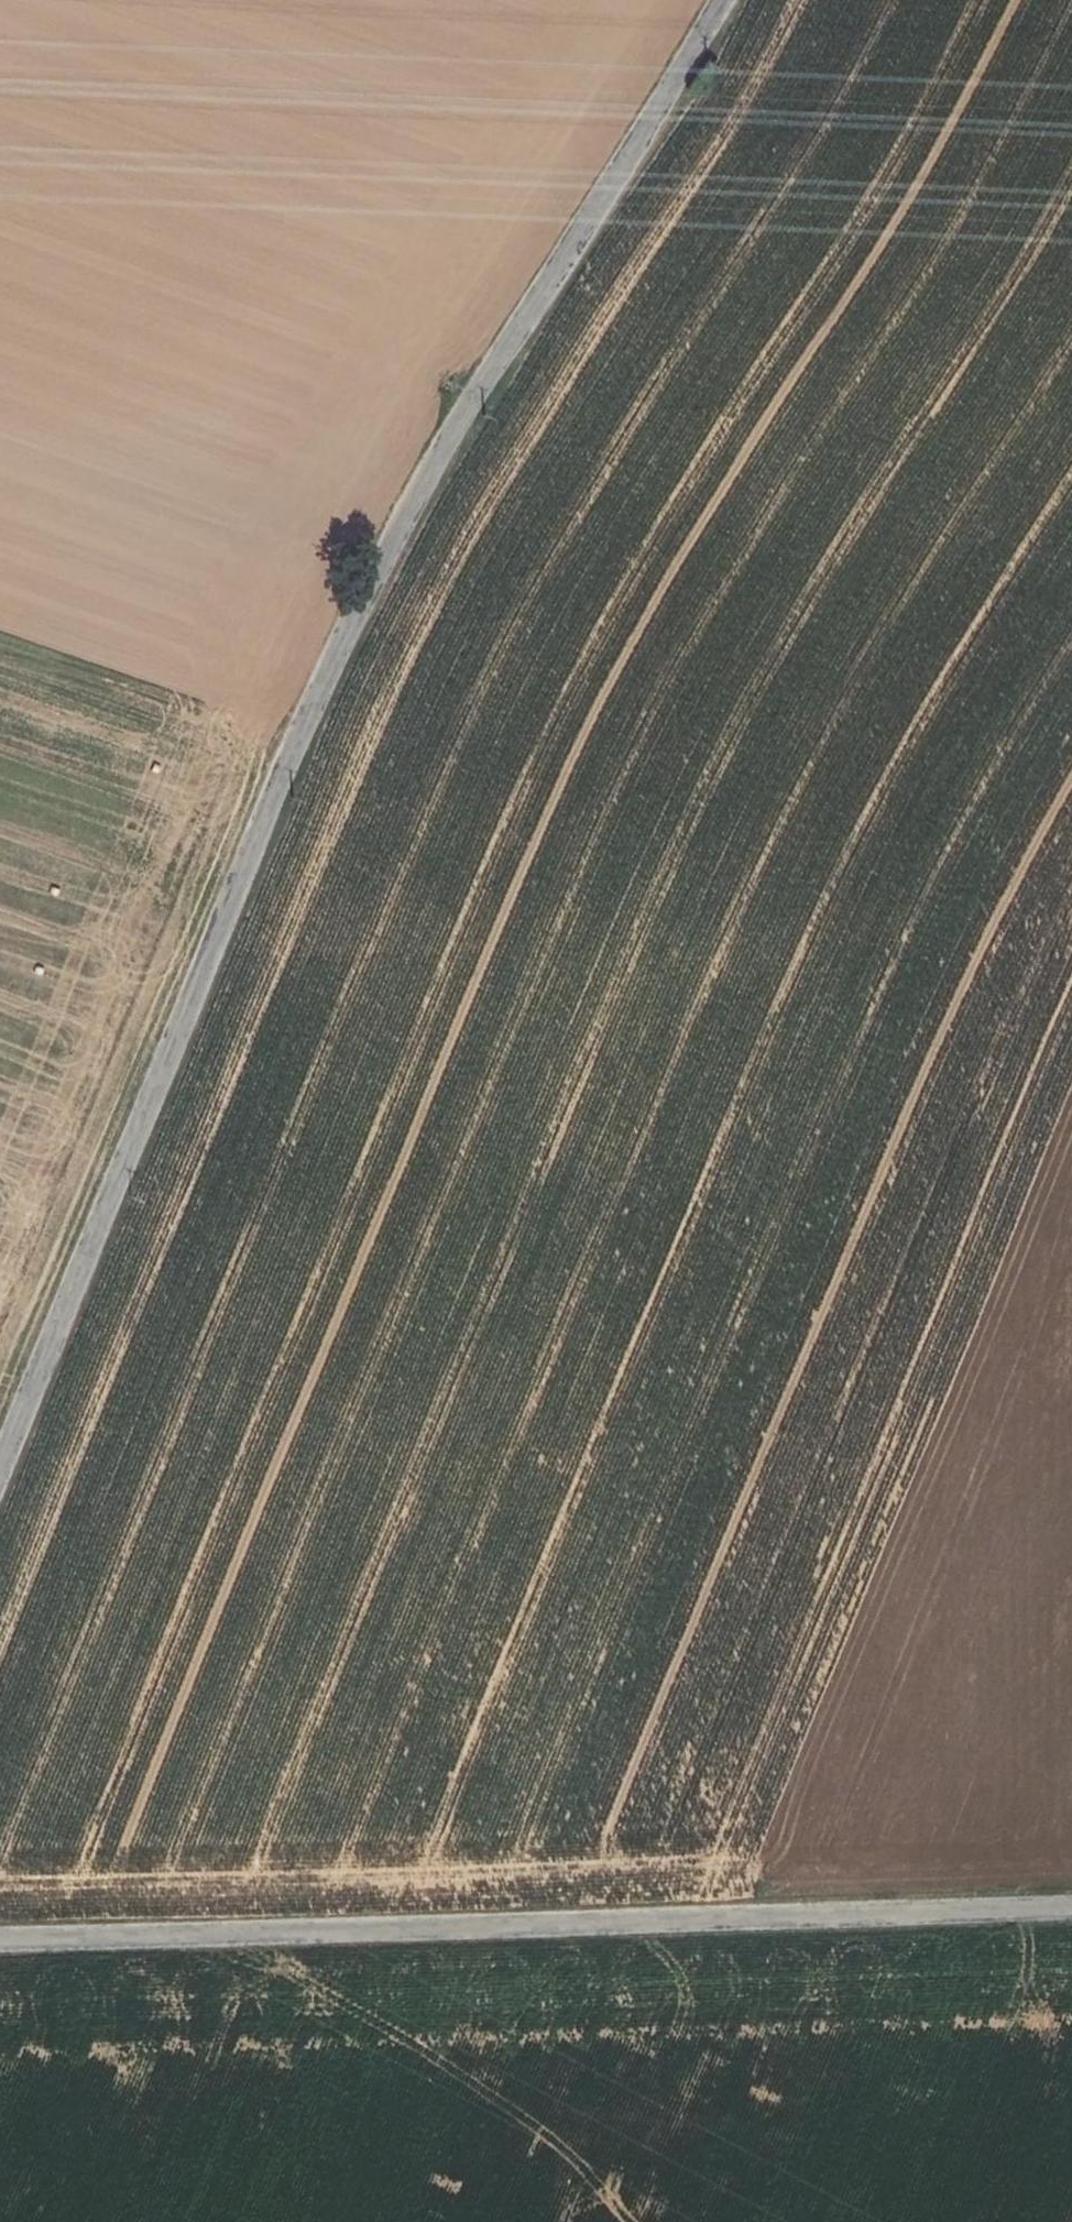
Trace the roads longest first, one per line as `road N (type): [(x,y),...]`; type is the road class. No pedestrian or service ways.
road 1 (unclassified): [(716,0),(481,378),(352,619),(0,1471)]
road 2 (unclassified): [(1071,1912),(0,1940)]

